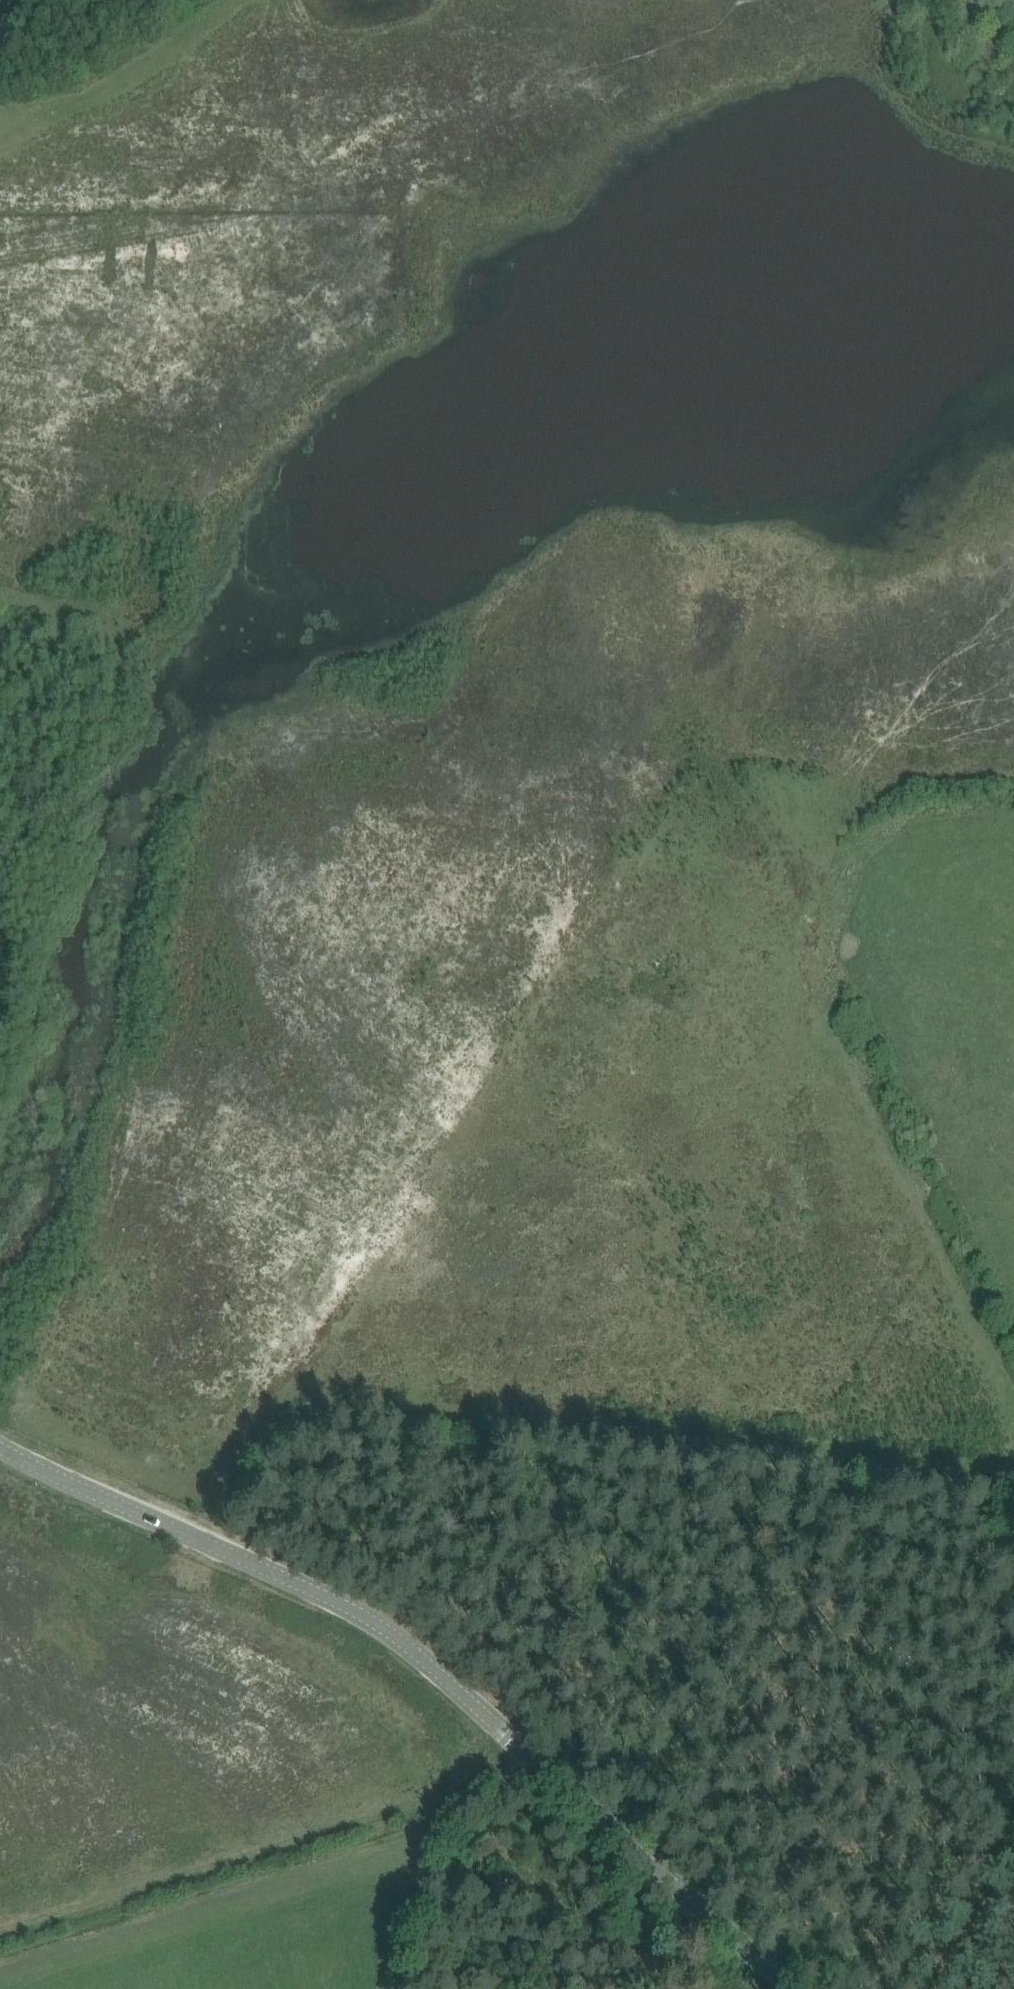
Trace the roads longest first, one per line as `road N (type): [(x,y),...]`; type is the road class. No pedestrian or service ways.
road 1 (tertiary): [(782,1988),(429,1664),(377,1627),(218,1547),(0,1448)]

